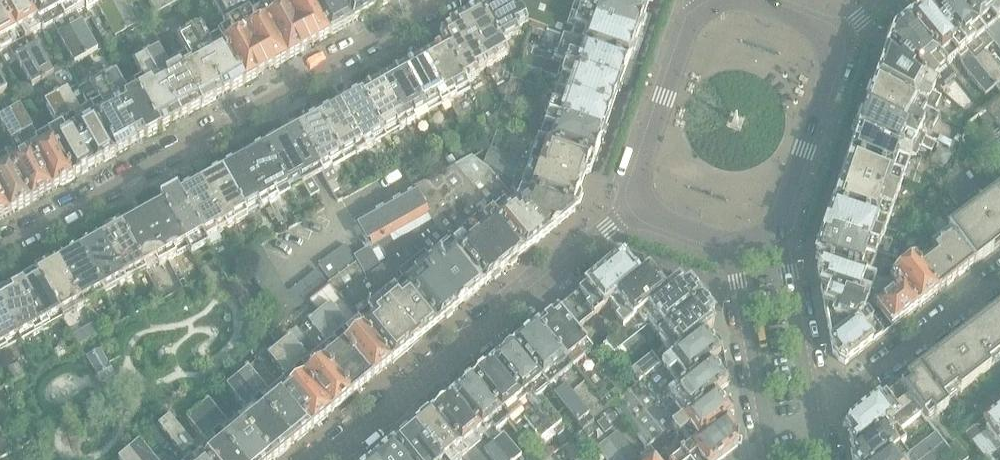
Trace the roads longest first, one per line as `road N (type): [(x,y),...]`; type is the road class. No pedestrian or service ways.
road 1 (residential): [(0,248),(444,0)]
road 2 (residential): [(328,459),(639,200)]
road 3 (residential): [(815,419),(999,276)]
road 4 (residential): [(733,242),(770,452)]
road 5 (residential): [(815,419),(776,224)]
road 6 (residential): [(703,13),(664,99),(639,200)]
road 7 (residential): [(776,224),(831,69),(828,38)]

